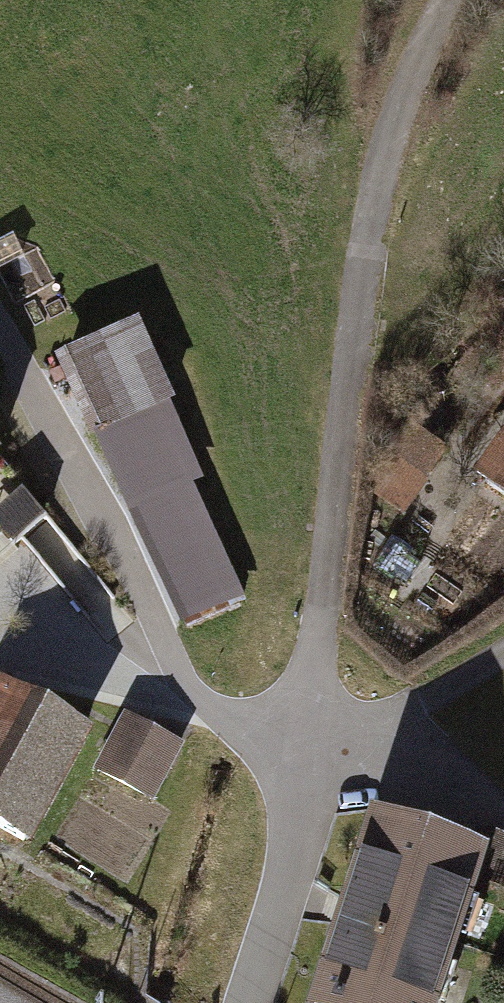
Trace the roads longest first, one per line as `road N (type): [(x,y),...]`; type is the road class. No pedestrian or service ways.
road 1 (unclassified): [(448,0),(392,133),(367,246),(307,746)]
road 2 (track): [(307,746),(240,725),(190,690),(0,315)]
road 3 (residential): [(307,746),(287,884),(247,1002)]

